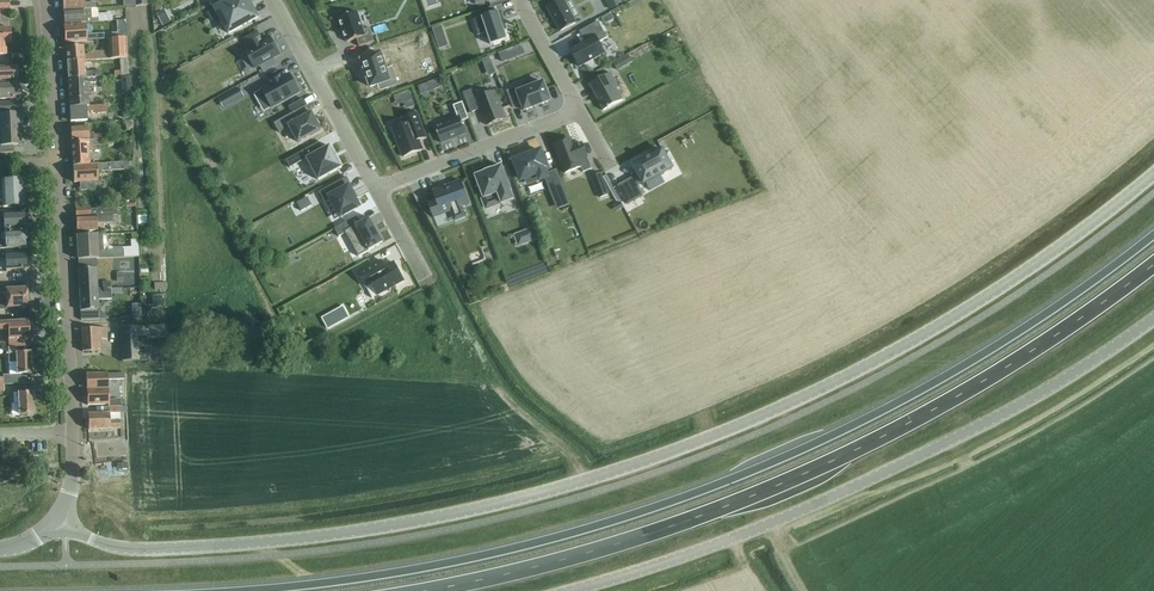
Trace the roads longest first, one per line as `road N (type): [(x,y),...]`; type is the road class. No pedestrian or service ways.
road 1 (unclassified): [(63,522),(118,547),(273,541),(487,507),(626,467),(791,403),(899,349),(1045,258),(1153,174)]
road 2 (trunk): [(1153,235),(920,391),(737,477),(477,557),(243,590)]
road 3 (trunk): [(426,590),(647,535),(832,461),(999,370),(1153,265)]
road 4 (unclassified): [(572,590),(829,498),(1027,401),(1153,318)]
road 5 (tertiary): [(63,522),(73,466),(45,0)]
road 6 (residential): [(376,190),(579,111)]
road 7 (residential): [(271,0),(376,190)]
road 8 (residential): [(518,0),(579,111)]

